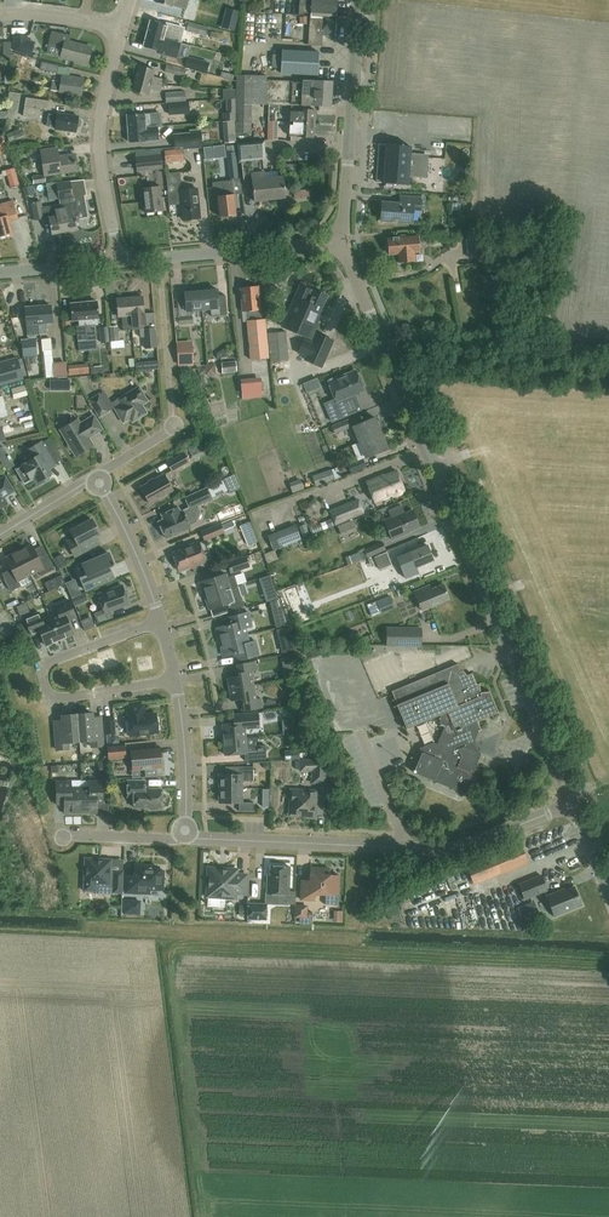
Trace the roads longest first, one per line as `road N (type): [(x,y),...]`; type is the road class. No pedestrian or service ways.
road 1 (tertiary): [(573,803),(341,239)]
road 2 (residential): [(175,681),(48,700),(43,664),(159,620)]
road 3 (residential): [(99,477),(174,427),(159,257)]
road 4 (tertiary): [(341,239),(358,0)]
road 5 (residential): [(120,261),(101,117),(121,30)]
road 6 (track): [(382,343),(608,352)]
road 7 (residential): [(408,848),(186,835)]
road 8 (tertiary): [(159,257),(341,239)]
road 9 (residential): [(408,848),(450,850),(573,803)]
road 10 (residential): [(159,620),(99,477)]
road 11 (residential): [(186,835),(175,681)]
road 12 (residential): [(186,835),(59,835)]
road 13 (tertiary): [(0,273),(120,261)]

